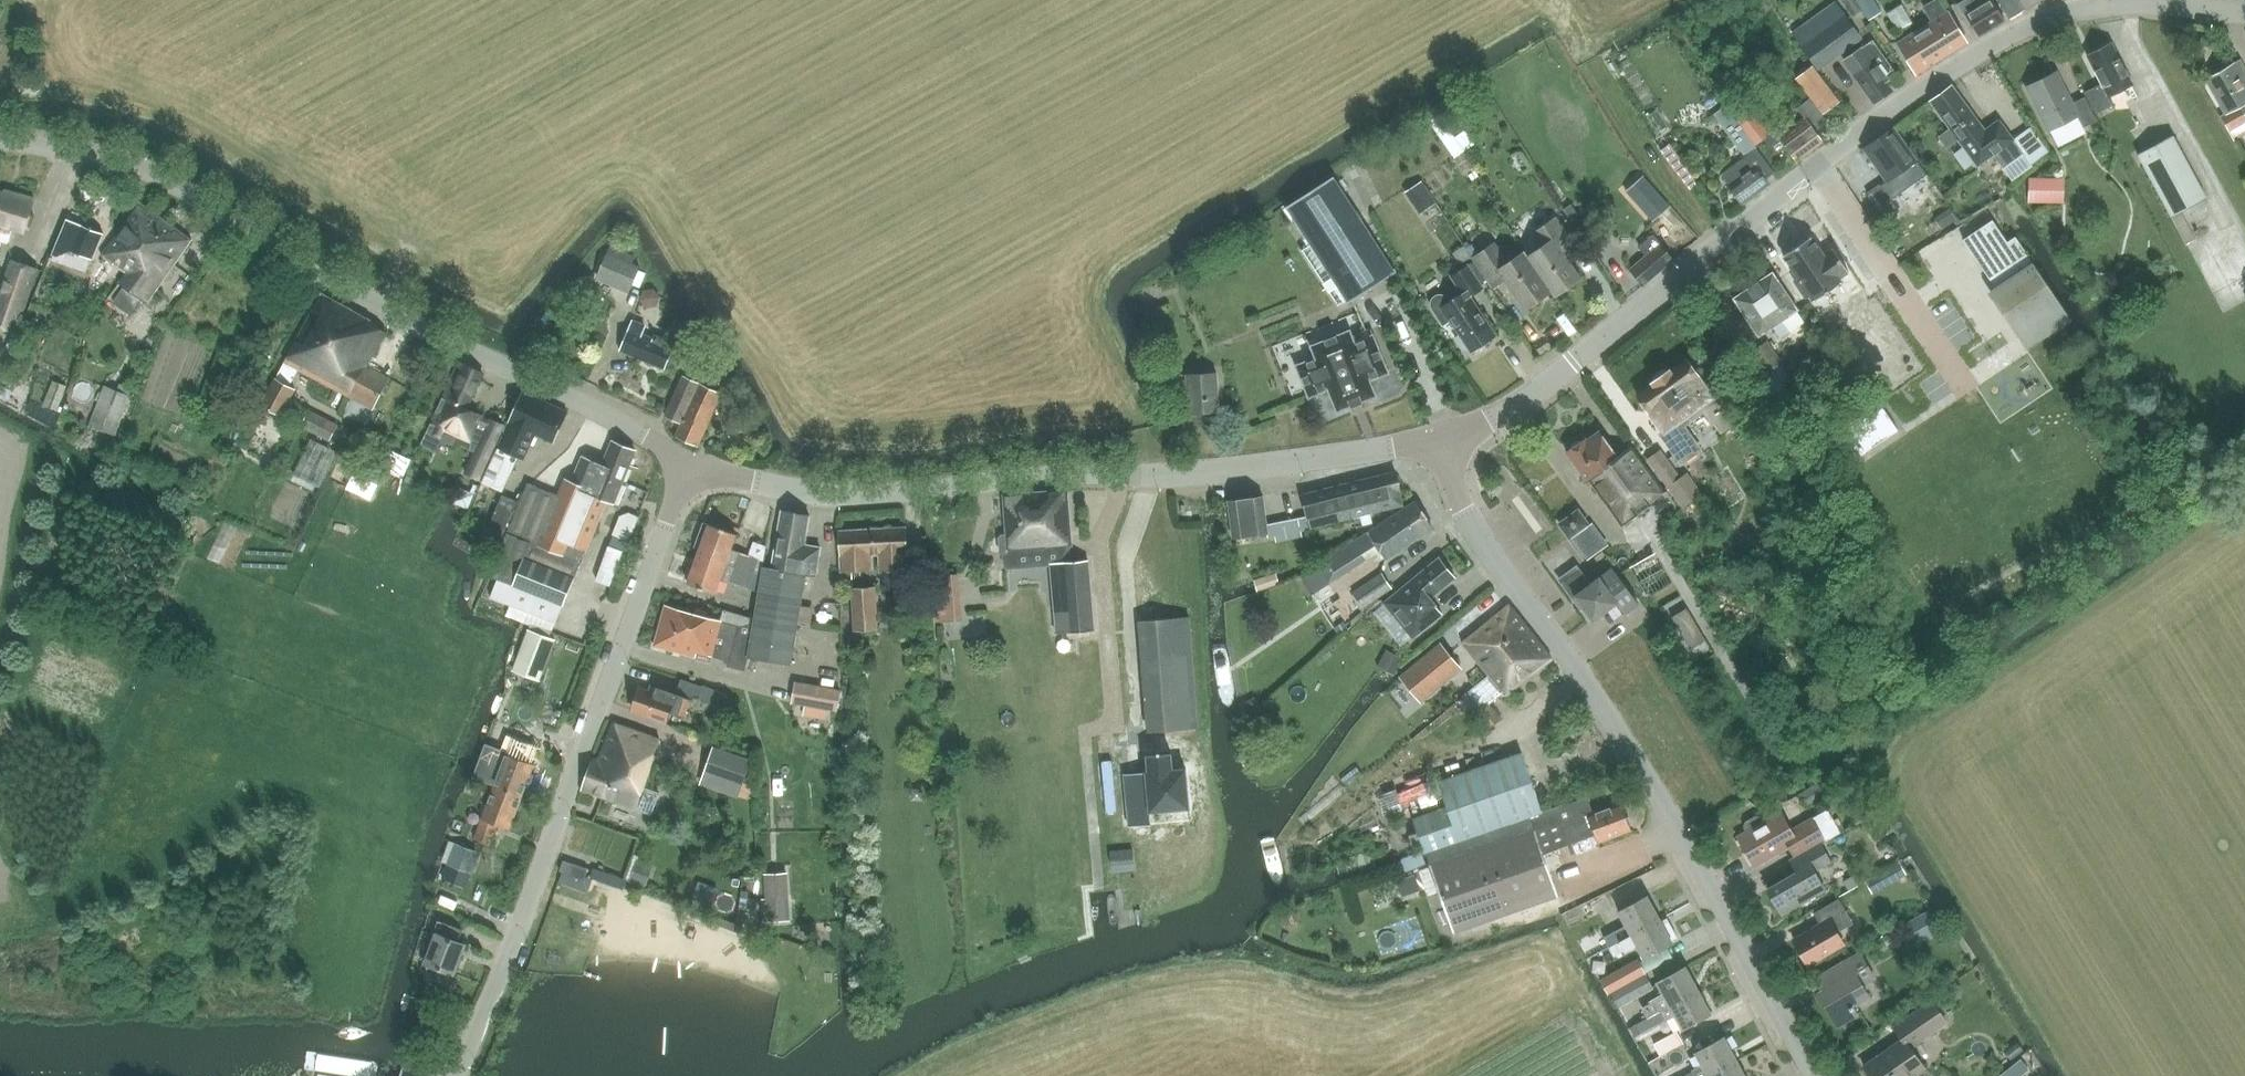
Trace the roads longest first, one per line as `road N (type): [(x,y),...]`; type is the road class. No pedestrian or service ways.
road 1 (tertiary): [(1438,439),(1494,417),(1856,137),(2023,28),(2097,0)]
road 2 (tertiary): [(692,460),(369,301),(148,171),(0,139)]
road 3 (tertiary): [(692,460),(827,494),(1187,473),(1438,439)]
road 4 (unclassified): [(1809,1075),(1641,764),(1477,530),(1438,439)]
road 5 (tertiary): [(457,1075),(692,460)]
road 6 (tertiary): [(2099,0),(2244,8)]

